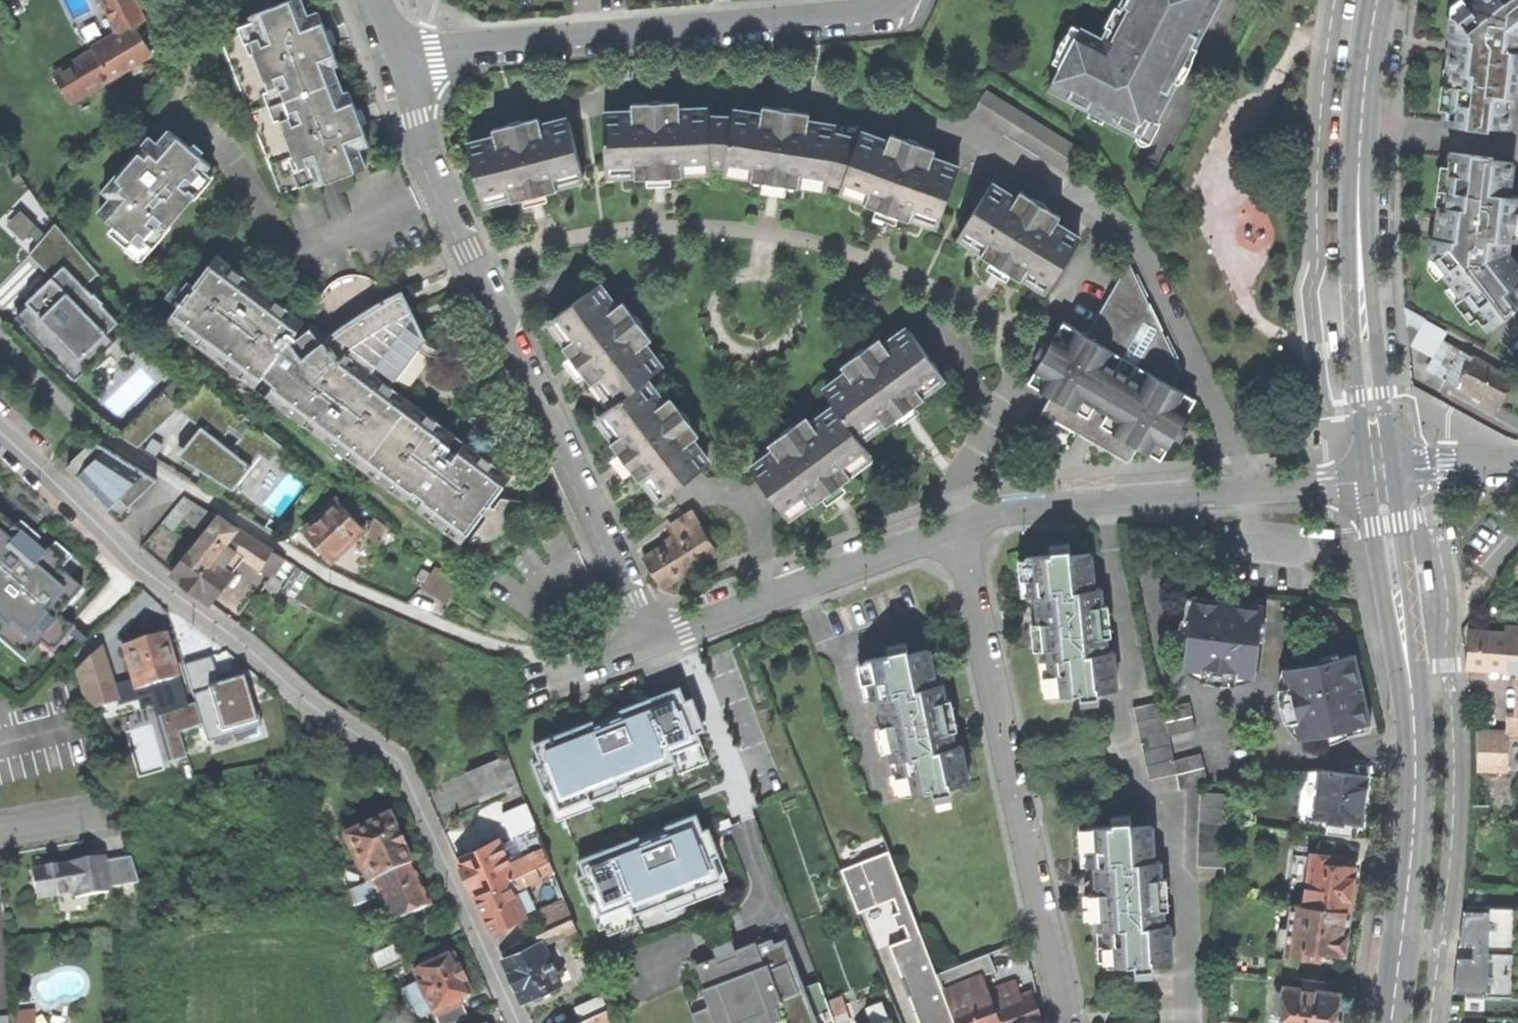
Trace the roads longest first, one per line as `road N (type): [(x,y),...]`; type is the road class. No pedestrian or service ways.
road 1 (residential): [(520,1022),(401,758),(322,707),(140,562),(0,427)]
road 2 (residential): [(392,62),(441,192),(633,606),(651,627)]
road 3 (residential): [(1396,1022),(1419,757),(1385,473)]
road 4 (residential): [(904,0),(872,15),(392,62)]
road 5 (residential): [(1067,1022),(957,527)]
road 6 (residential): [(1385,473),(1363,190),(1382,0)]
road 7 (residential): [(1385,473),(1329,484),(1037,505),(957,527)]
road 8 (residential): [(957,527),(685,629),(651,627)]
road 9 (residential): [(1385,473),(1517,466)]

